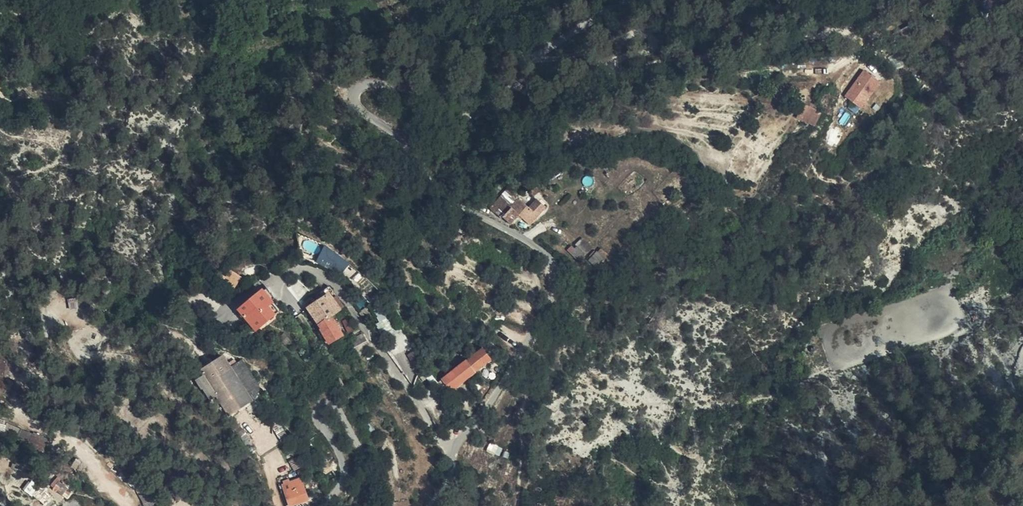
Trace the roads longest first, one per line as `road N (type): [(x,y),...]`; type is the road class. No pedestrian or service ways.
road 1 (residential): [(628,0),(540,58),(485,114),(461,118),(415,93),(373,83),(354,90),(355,109),(396,136),(468,210),(555,261),(559,278),(556,299),(496,402),(455,451),(430,505)]
road 2 (residential): [(370,505),(364,461),(333,403),(321,407),(320,422),(347,467),(325,505)]

